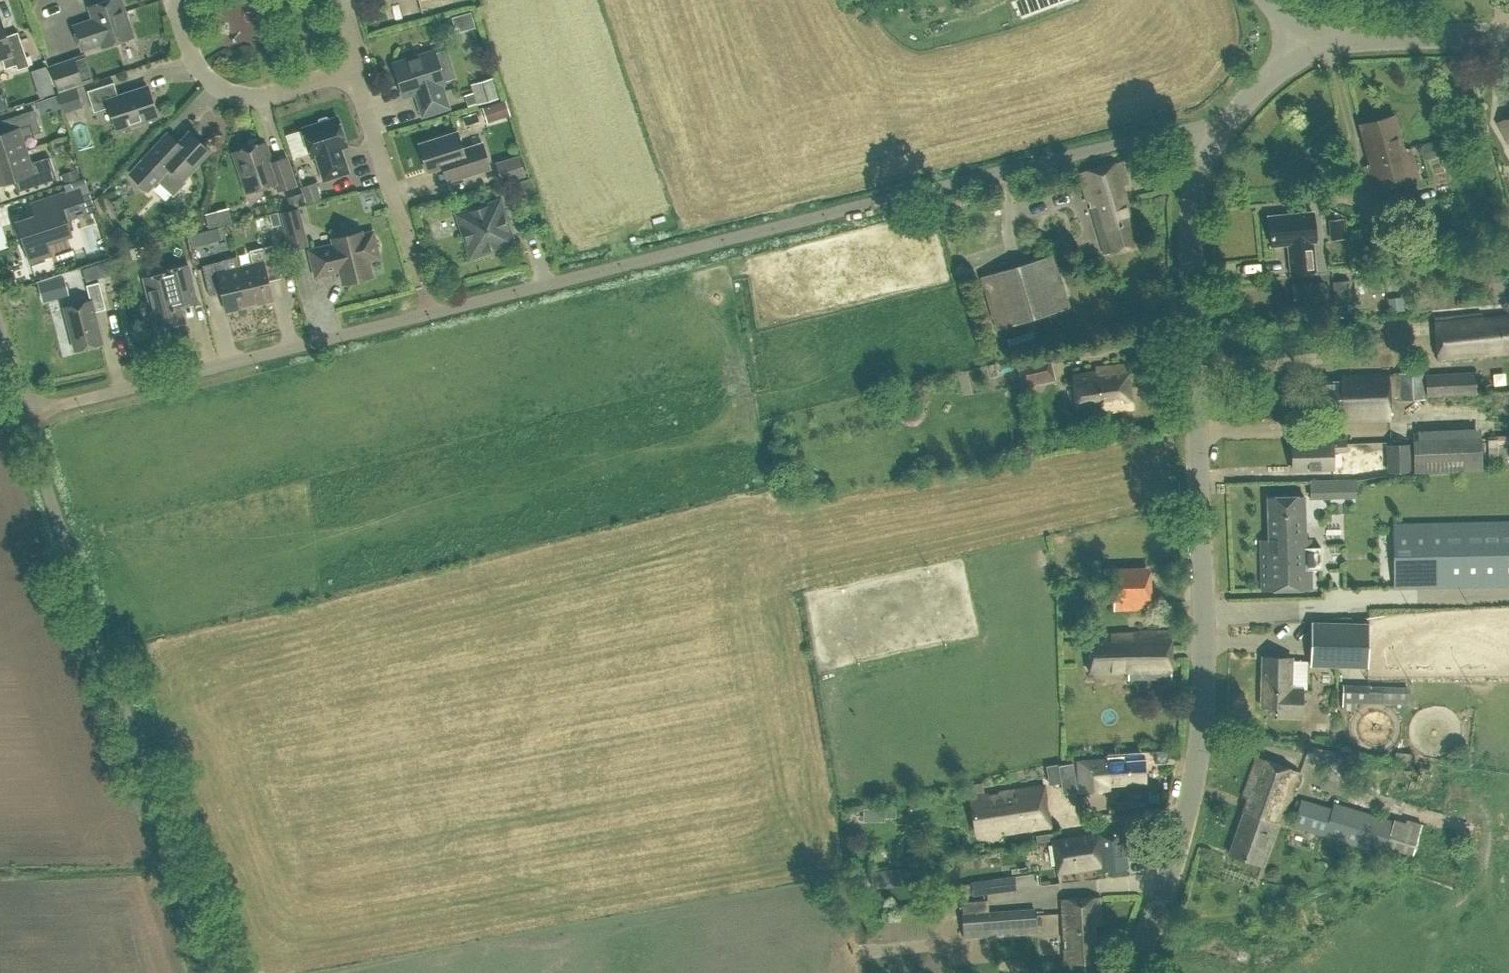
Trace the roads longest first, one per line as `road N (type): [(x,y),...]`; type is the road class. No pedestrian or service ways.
road 1 (unclassified): [(22,413),(1196,127),(1214,131)]
road 2 (unclassified): [(1133,972),(1196,775),(1205,672),(1194,252),(1214,131)]
road 3 (unclassified): [(219,972),(22,413)]
road 4 (unclassified): [(415,264),(350,68)]
road 5 (unclassified): [(1305,42),(1508,36)]
road 6 (unclassified): [(278,95),(209,74),(185,47),(177,0)]
road 7 (unclassified): [(1214,131),(1305,42)]

